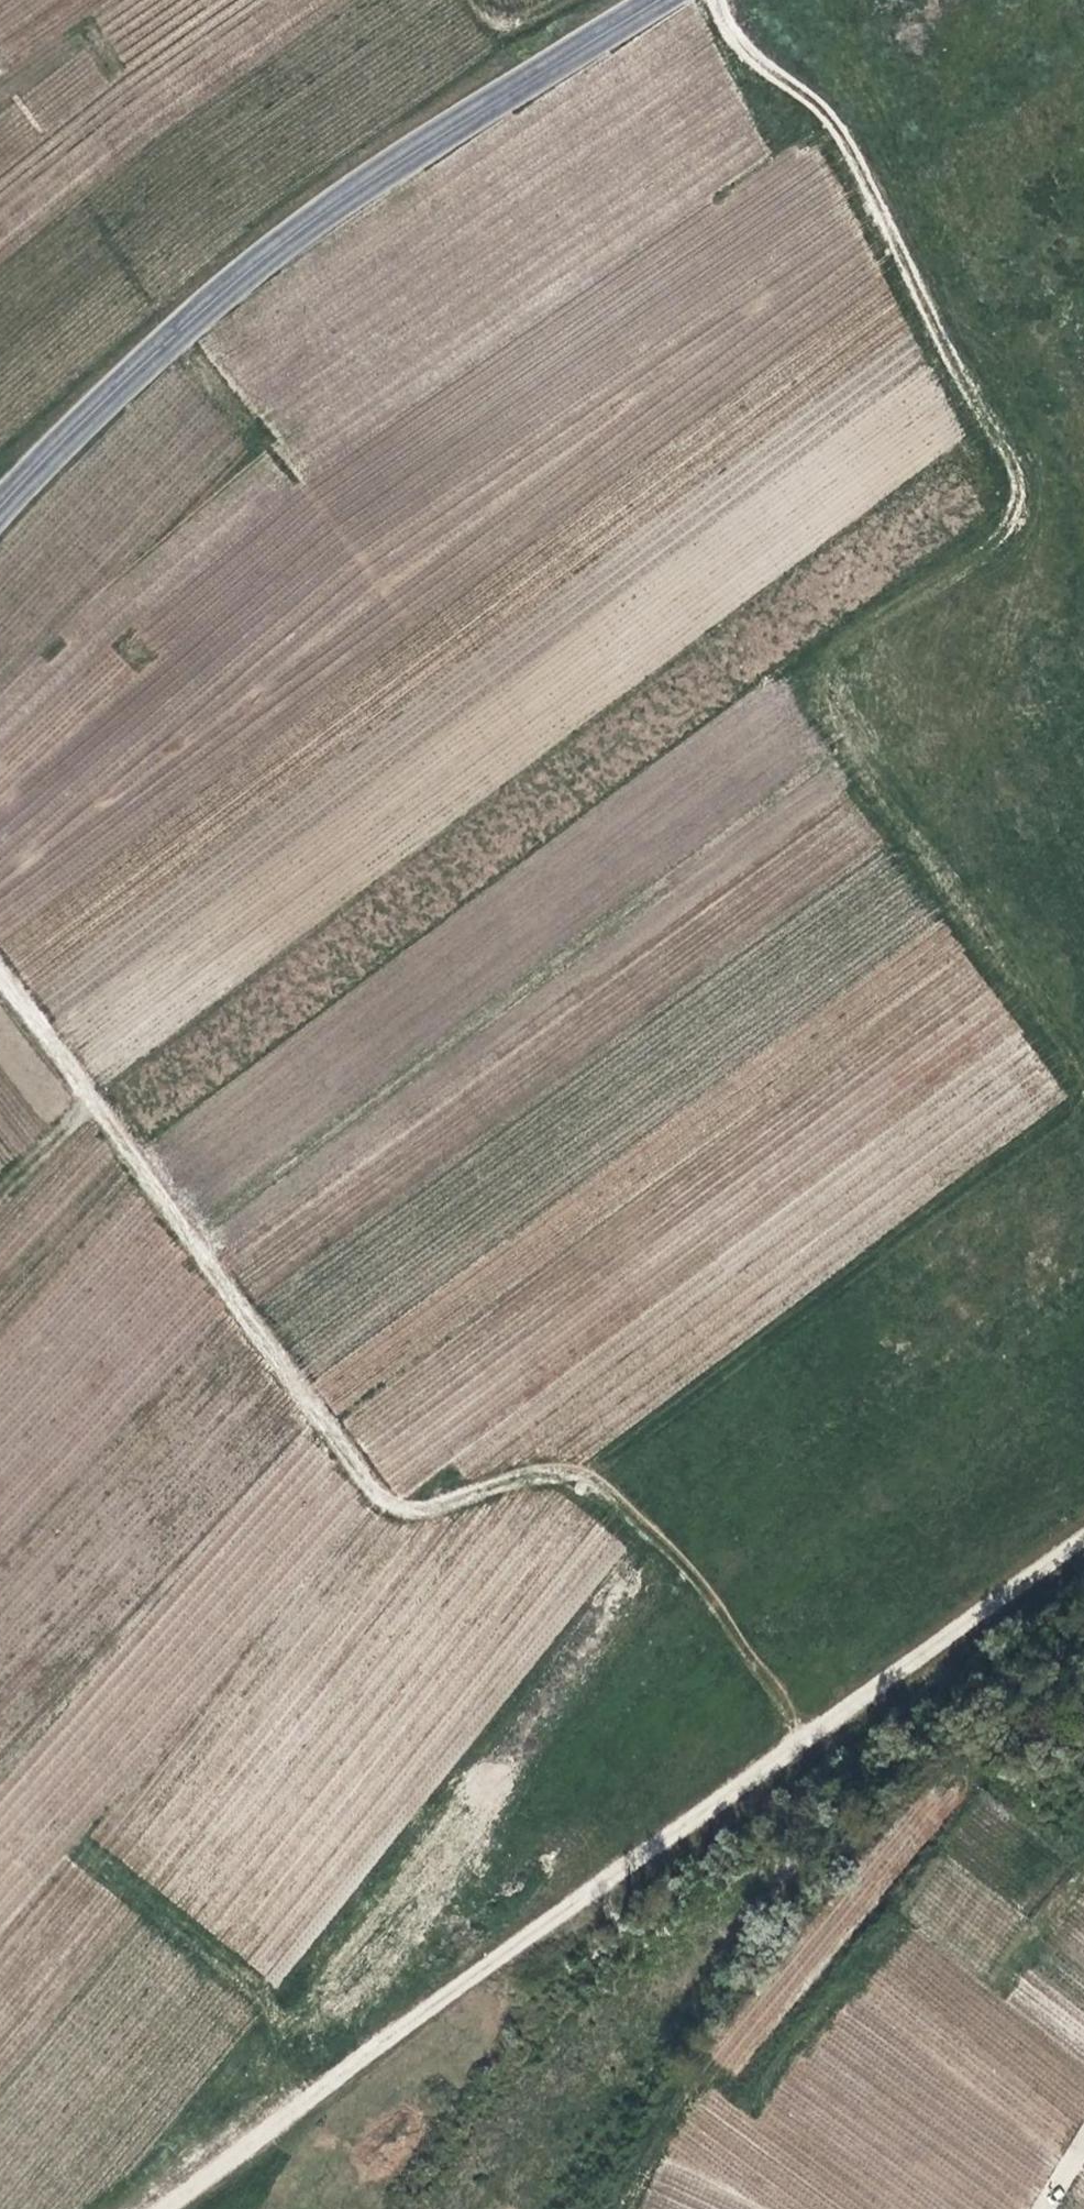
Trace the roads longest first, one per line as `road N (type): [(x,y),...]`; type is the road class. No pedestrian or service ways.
road 1 (track): [(616,1473),(1068,1119),(1083,1078),(1063,1029),(831,732),(824,690),(832,659),(976,552),(1006,511),(1016,462),(837,124),(752,69),(710,0)]
road 2 (track): [(0,975),(365,1489),(404,1512),(569,1473),(616,1473),(640,1487),(653,1513),(651,1536),(632,1571)]
road 3 (tertiary): [(656,0),(298,217),(143,351),(0,501)]
road 4 (track): [(122,2208),(239,2119)]

